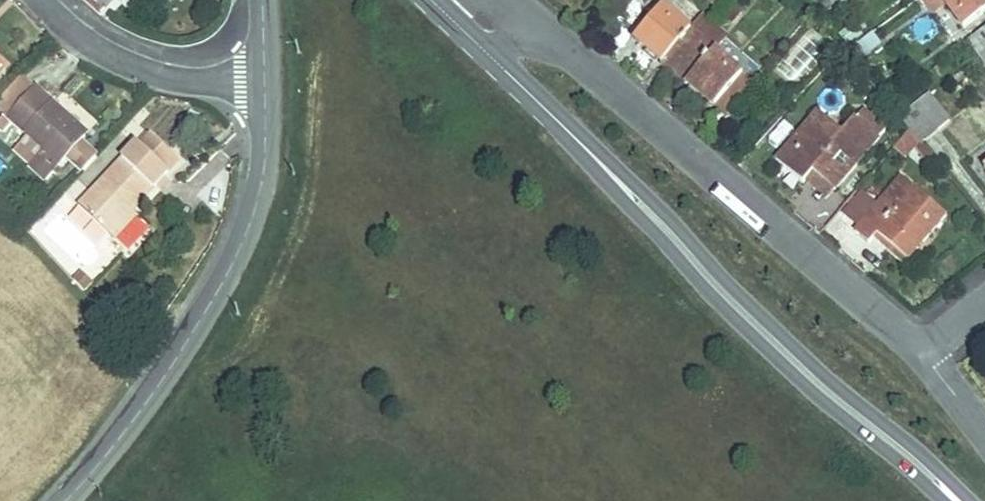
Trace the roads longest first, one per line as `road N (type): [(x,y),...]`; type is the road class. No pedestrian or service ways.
road 1 (secondary): [(497,62),(752,321),(954,500)]
road 2 (residential): [(534,26),(919,349)]
road 3 (unclassified): [(43,500),(169,359),(232,260),(256,201),(261,86)]
road 4 (residential): [(261,86),(165,77),(107,57),(38,0)]

